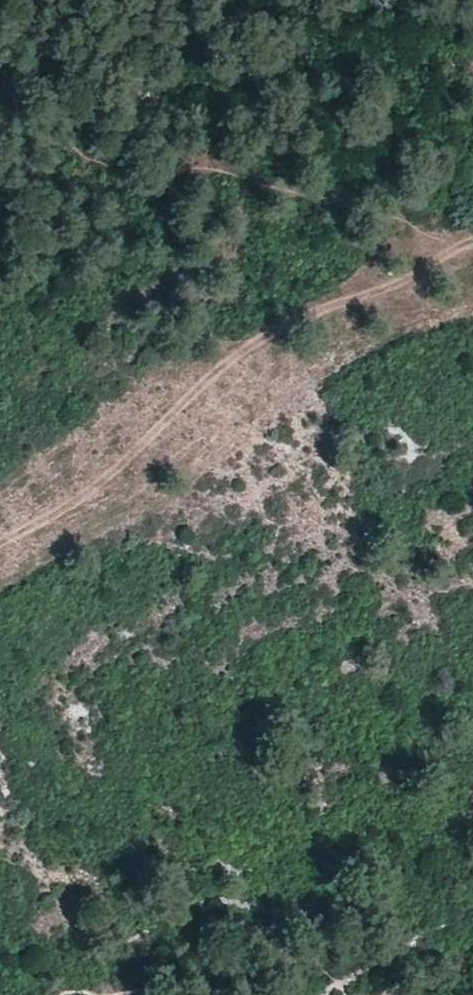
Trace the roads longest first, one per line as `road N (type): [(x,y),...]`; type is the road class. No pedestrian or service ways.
road 1 (track): [(472,249),(259,339),(188,389),(100,489),(0,543)]

